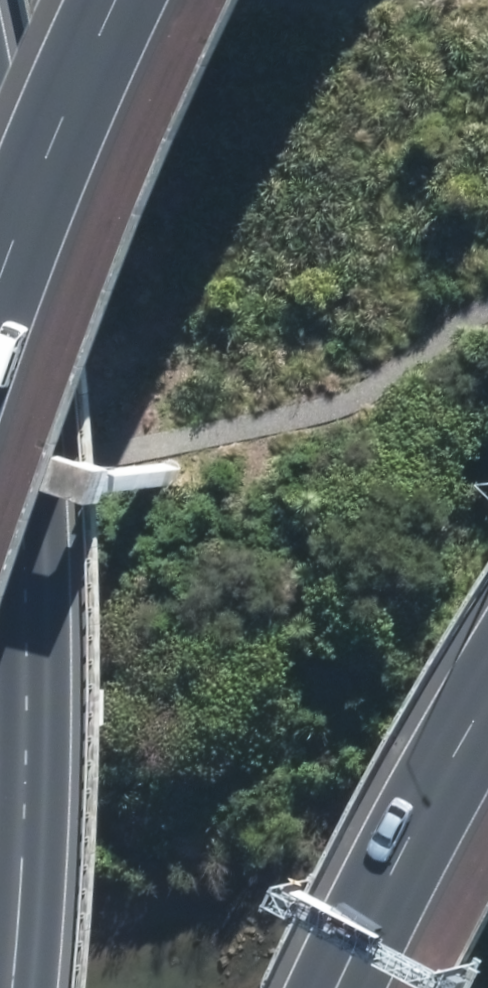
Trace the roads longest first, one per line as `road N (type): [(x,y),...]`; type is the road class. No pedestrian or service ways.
road 1 (motorway): [(0,179),(17,362),(25,691),(11,987)]
road 2 (motorway): [(0,468),(133,108),(183,0)]
road 3 (motorway): [(487,700),(336,987)]

